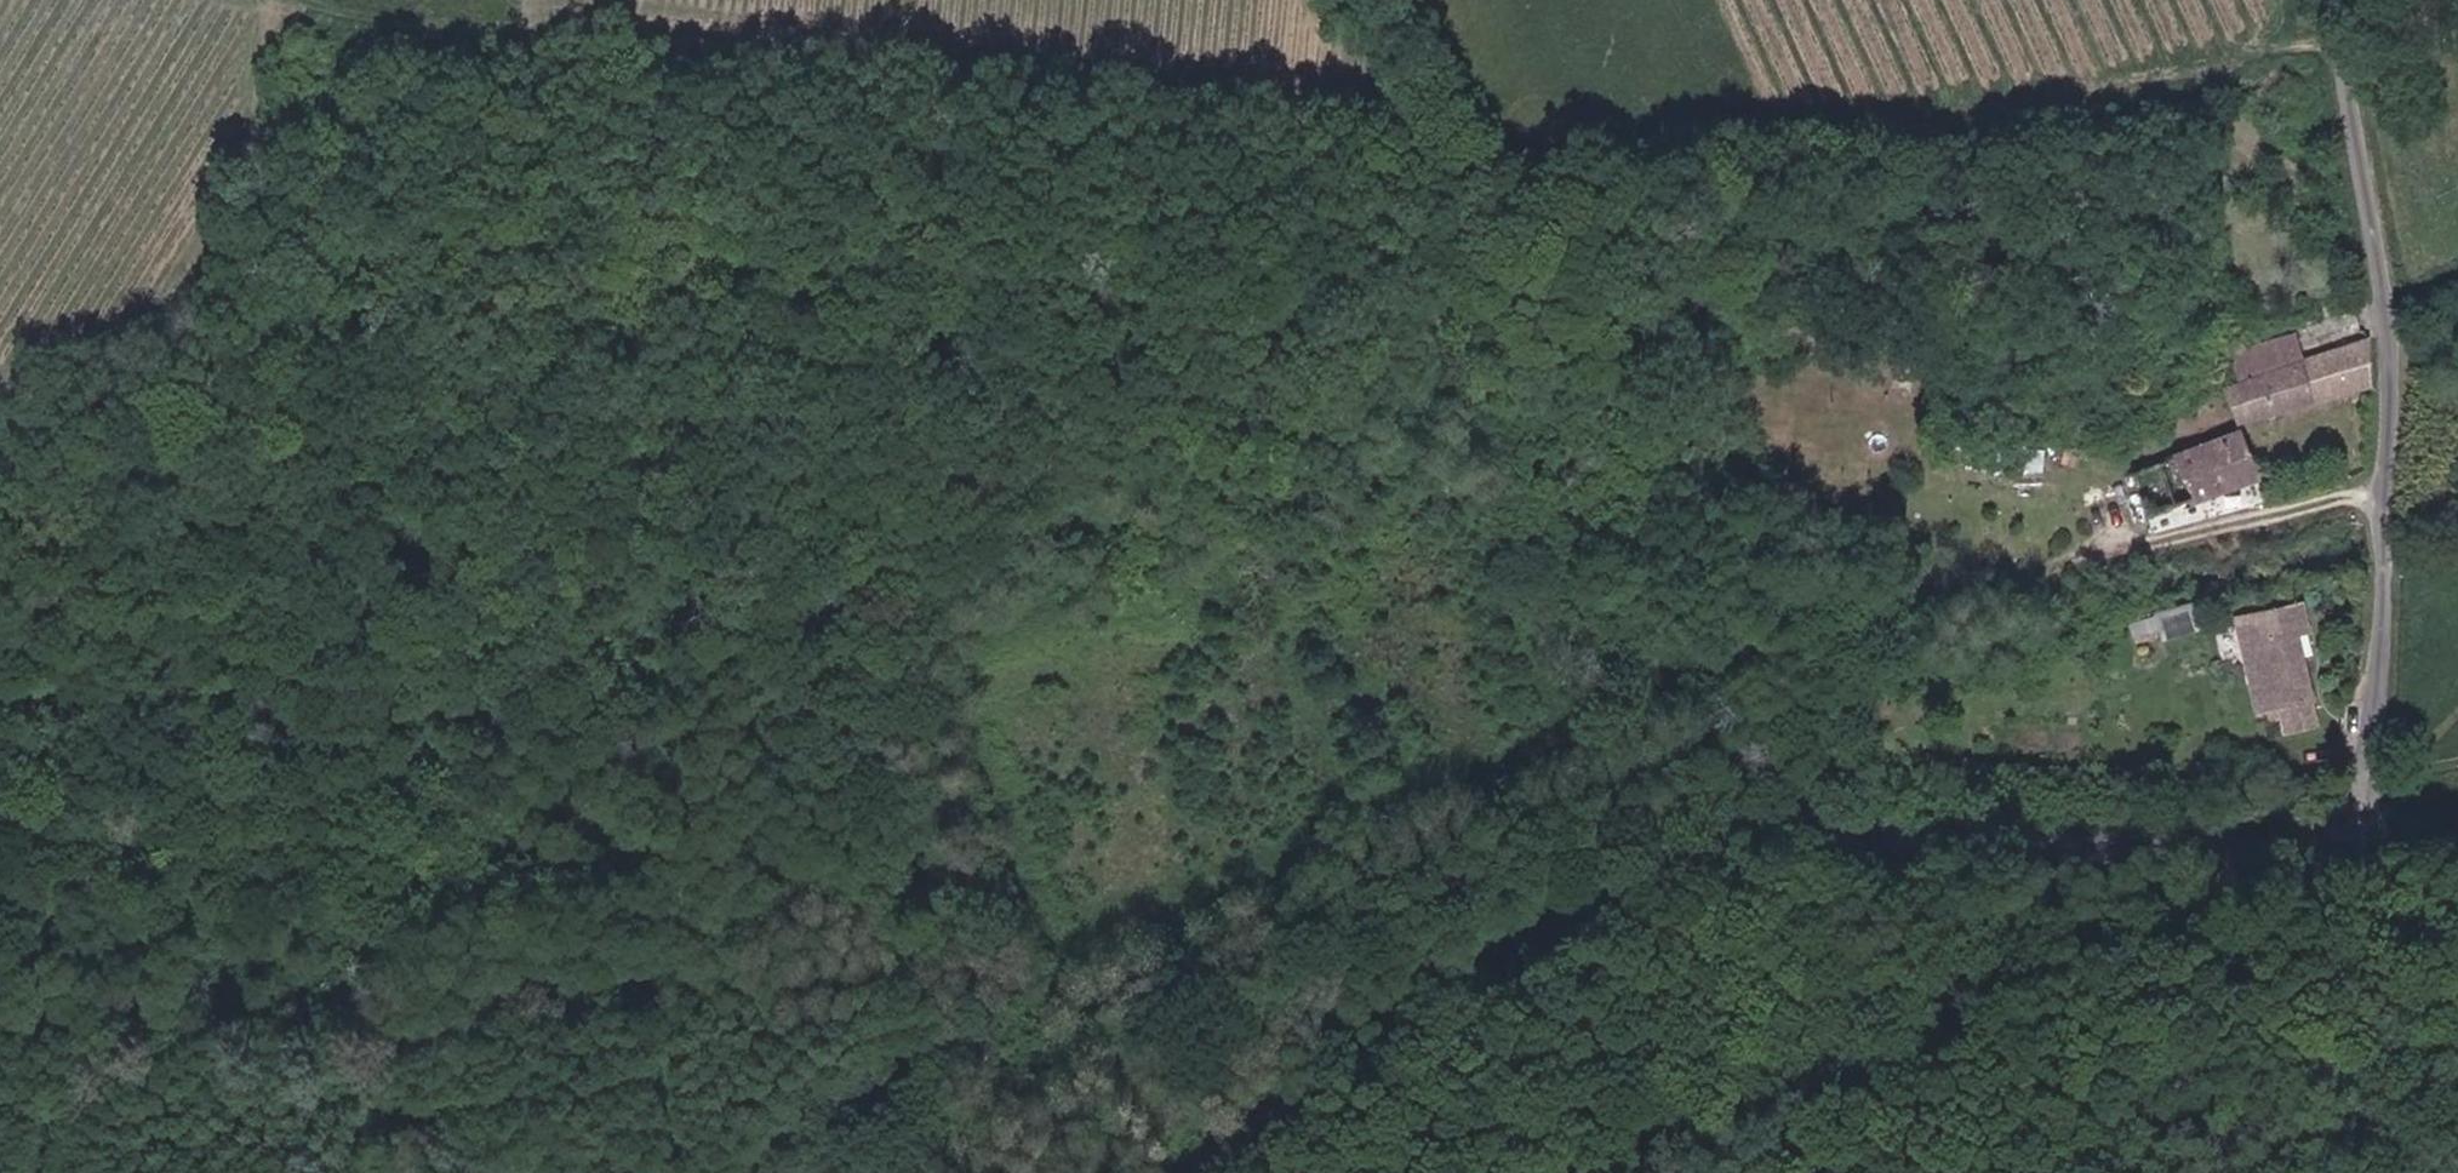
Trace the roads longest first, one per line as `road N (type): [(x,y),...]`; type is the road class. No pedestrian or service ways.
road 1 (tertiary): [(1213,1172),(1628,888),(1723,846),(1821,821),(2078,819),(2383,848)]
road 2 (unclassified): [(2337,0),(2392,303),(2383,848)]

